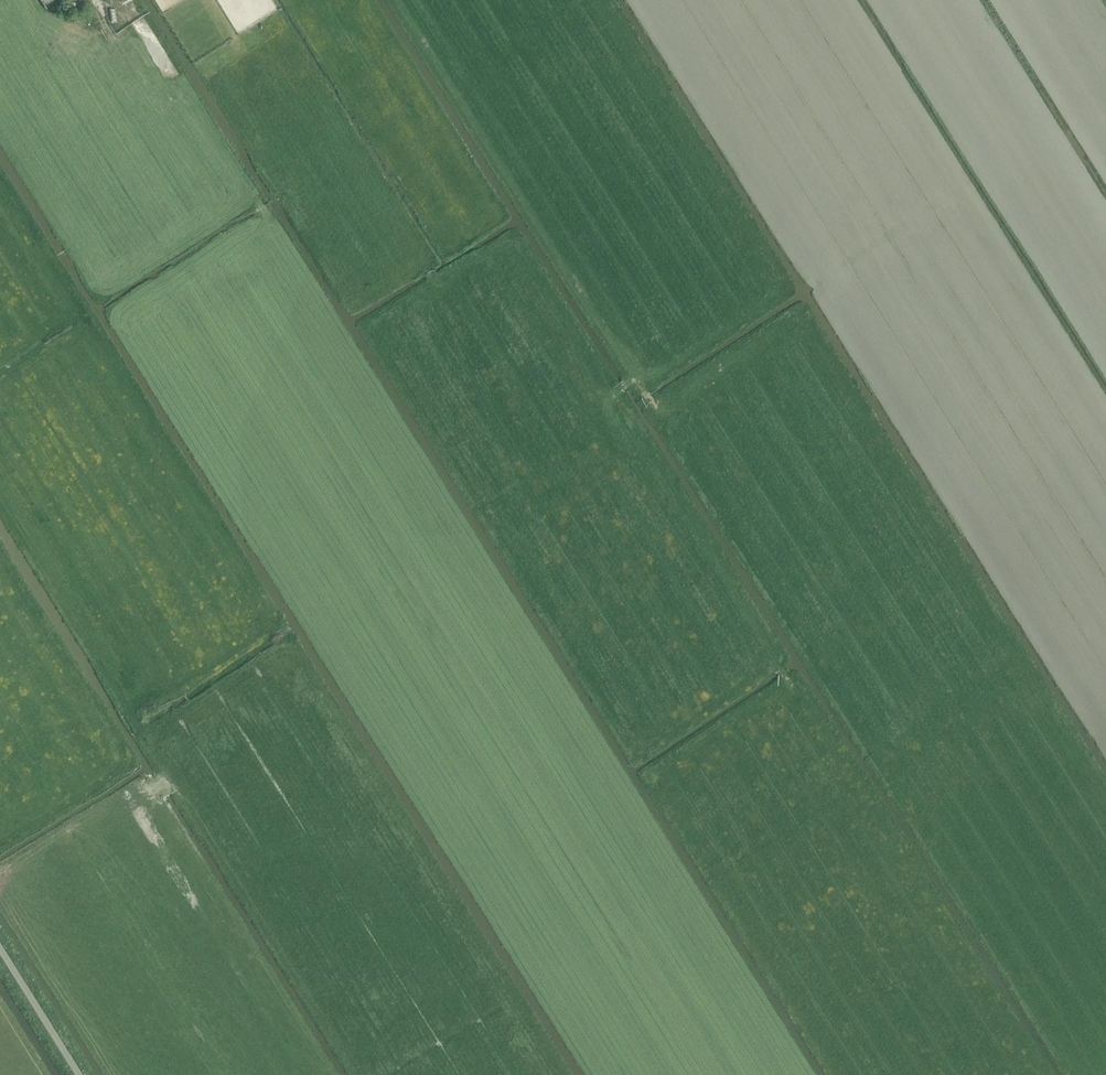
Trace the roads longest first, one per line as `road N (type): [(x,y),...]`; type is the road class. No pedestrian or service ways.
road 1 (unclassified): [(78,1074),(0,951)]

